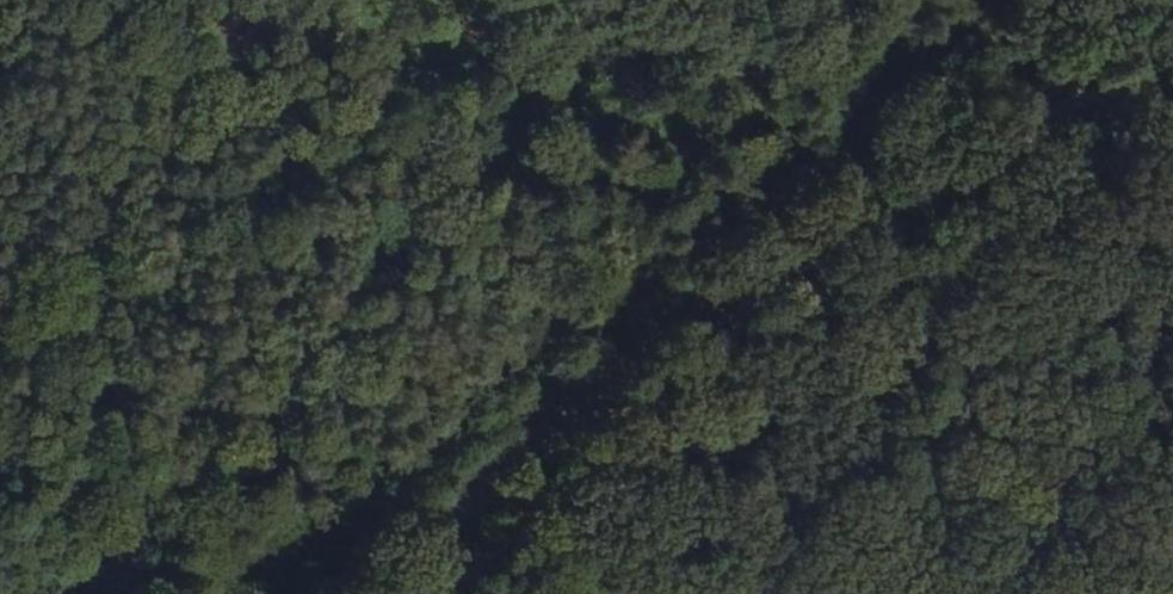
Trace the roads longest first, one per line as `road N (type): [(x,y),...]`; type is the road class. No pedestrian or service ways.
road 1 (tertiary): [(1172,38),(948,186),(617,380),(486,481),(416,593)]

